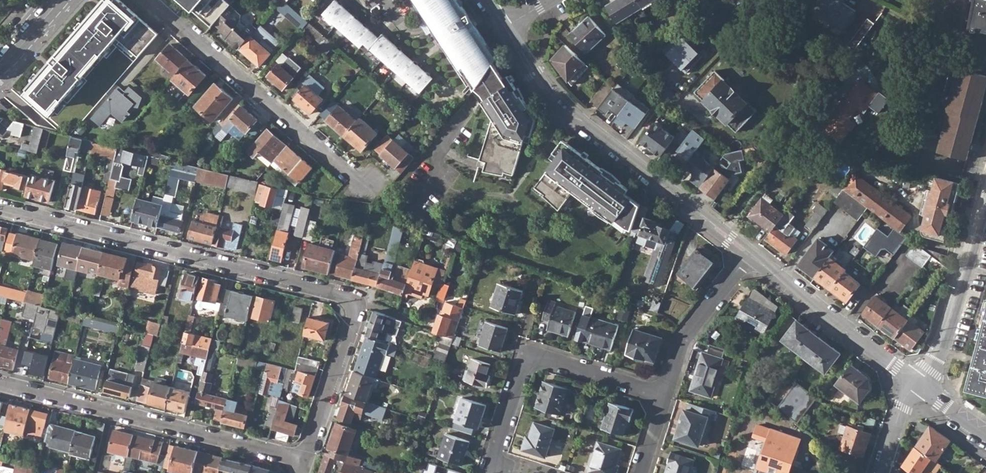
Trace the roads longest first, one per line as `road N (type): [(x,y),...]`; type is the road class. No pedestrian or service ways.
road 1 (residential): [(304,460),(354,319),(351,301),(0,205)]
road 2 (residential): [(506,28),(555,102),(748,255)]
road 3 (residential): [(304,460),(0,385)]
road 4 (residential): [(150,0),(361,184)]
road 5 (residential): [(499,471),(496,448),(520,373),(534,360),(663,398)]
road 6 (residential): [(748,255),(915,385)]
road 7 (residential): [(985,187),(946,332),(915,385)]
road 8 (residential): [(748,255),(682,341),(663,398)]

